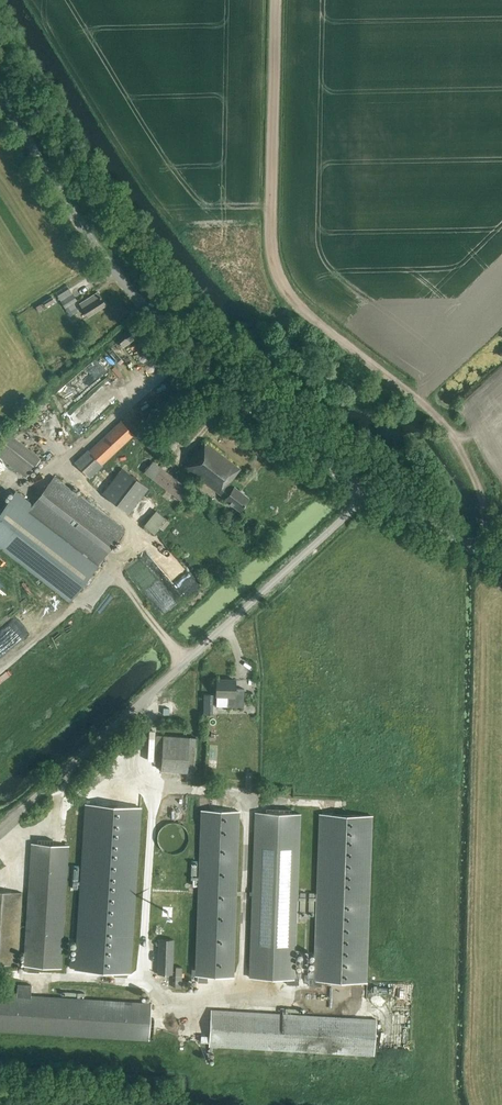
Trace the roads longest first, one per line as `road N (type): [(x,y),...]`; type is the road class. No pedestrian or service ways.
road 1 (track): [(479,553),(482,496),(444,425),(291,295),(275,267),(276,0)]
road 2 (unclassified): [(367,493),(229,391),(156,320),(87,235),(0,94)]
road 3 (unclassified): [(0,829),(367,493)]
road 4 (unclassified): [(501,562),(367,493)]

